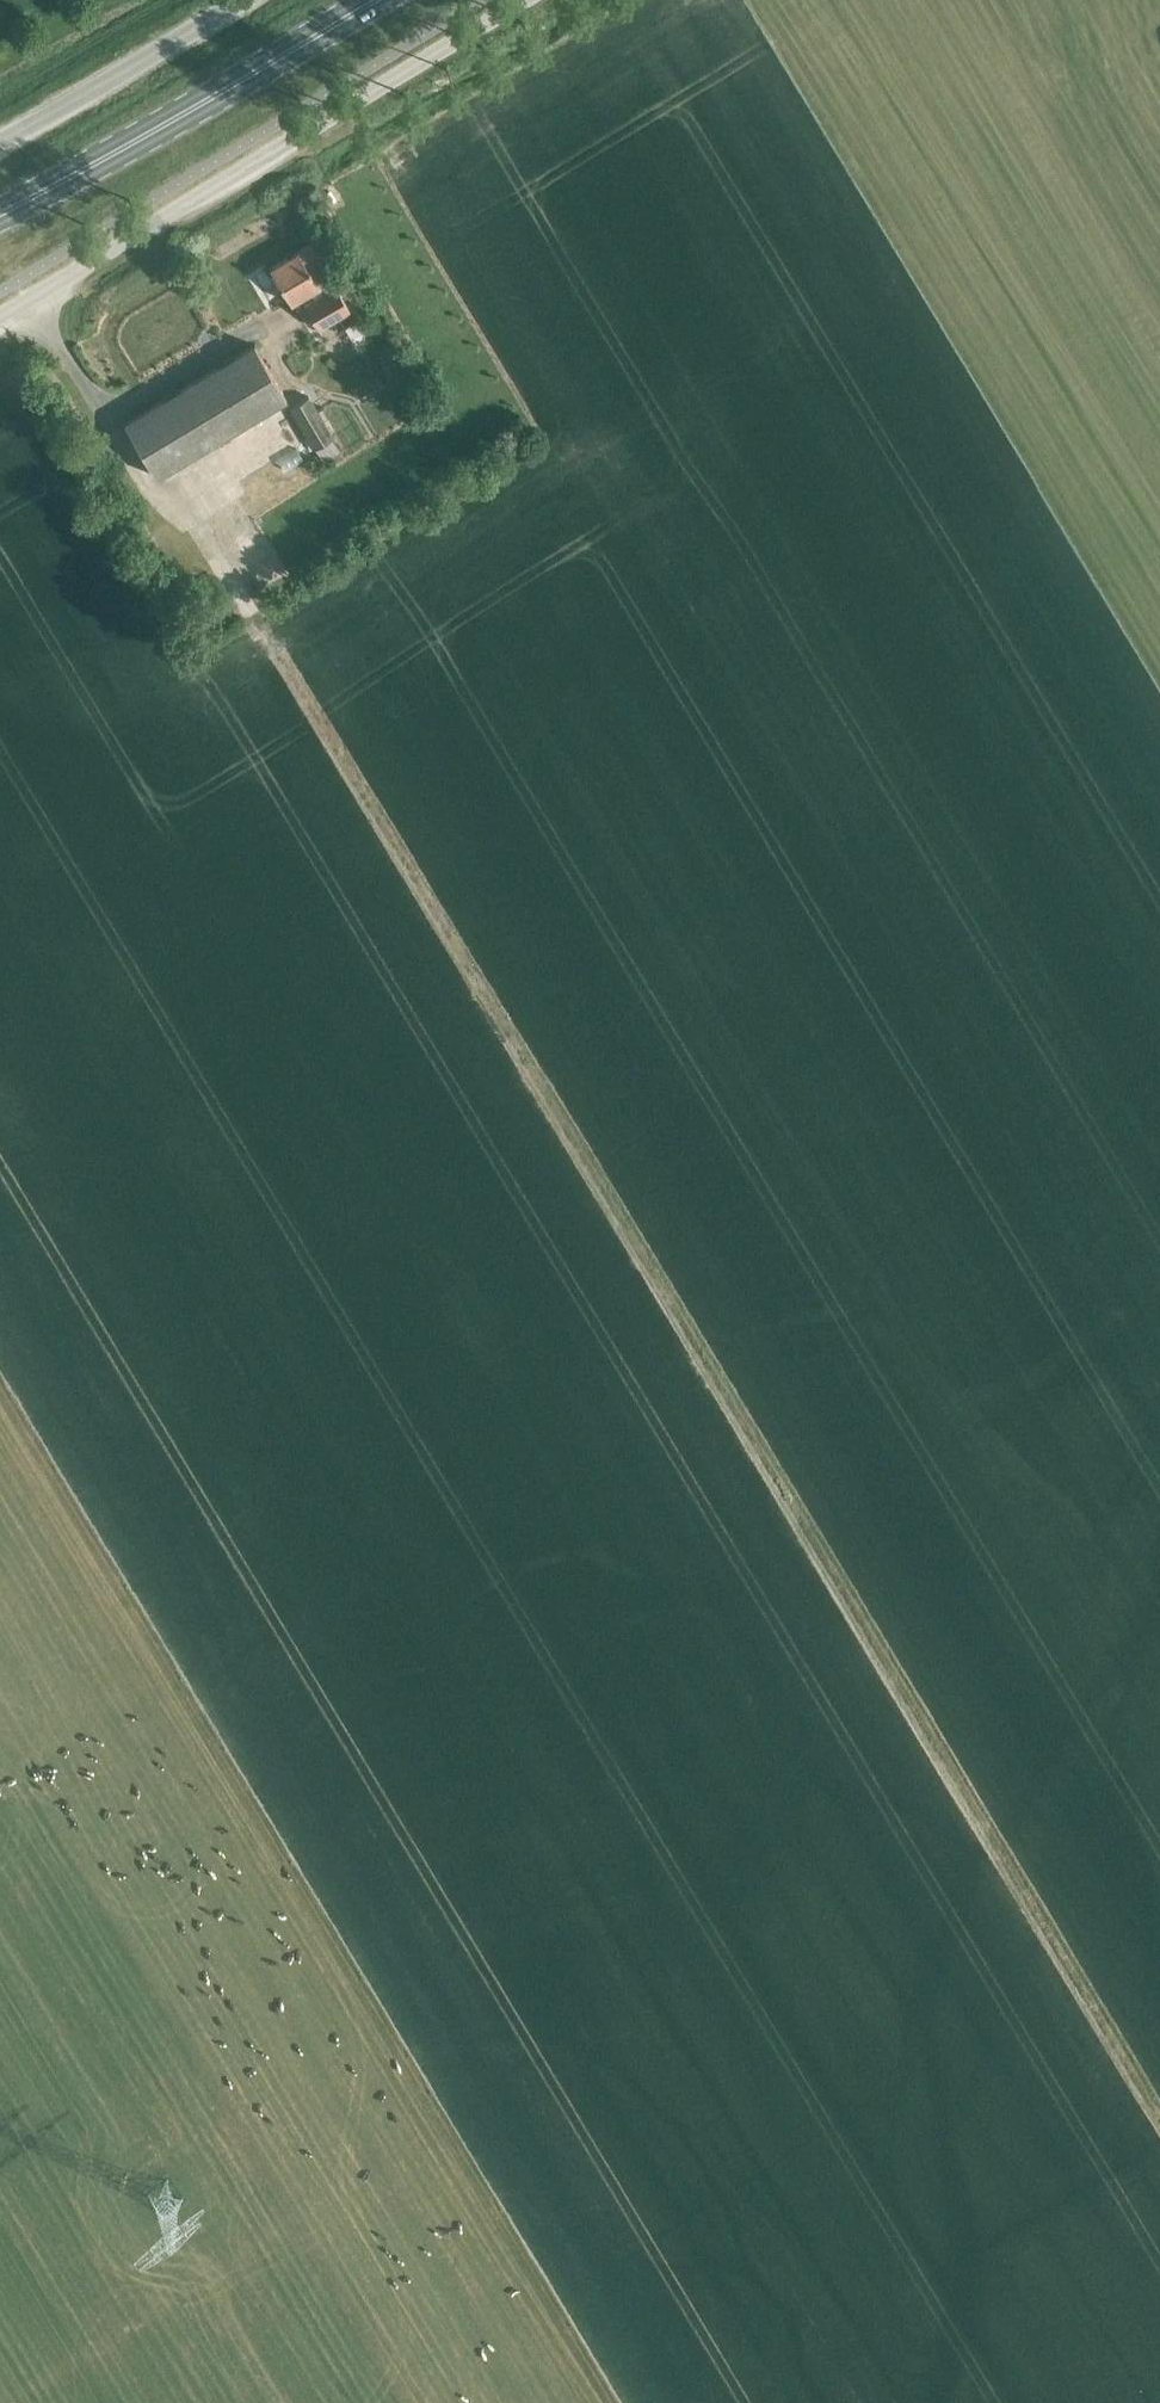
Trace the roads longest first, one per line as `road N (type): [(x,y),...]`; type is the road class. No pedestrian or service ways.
road 1 (unclassified): [(0,316),(523,0)]
road 2 (primary): [(0,215),(374,0)]
road 3 (unclassified): [(0,140),(242,0)]

